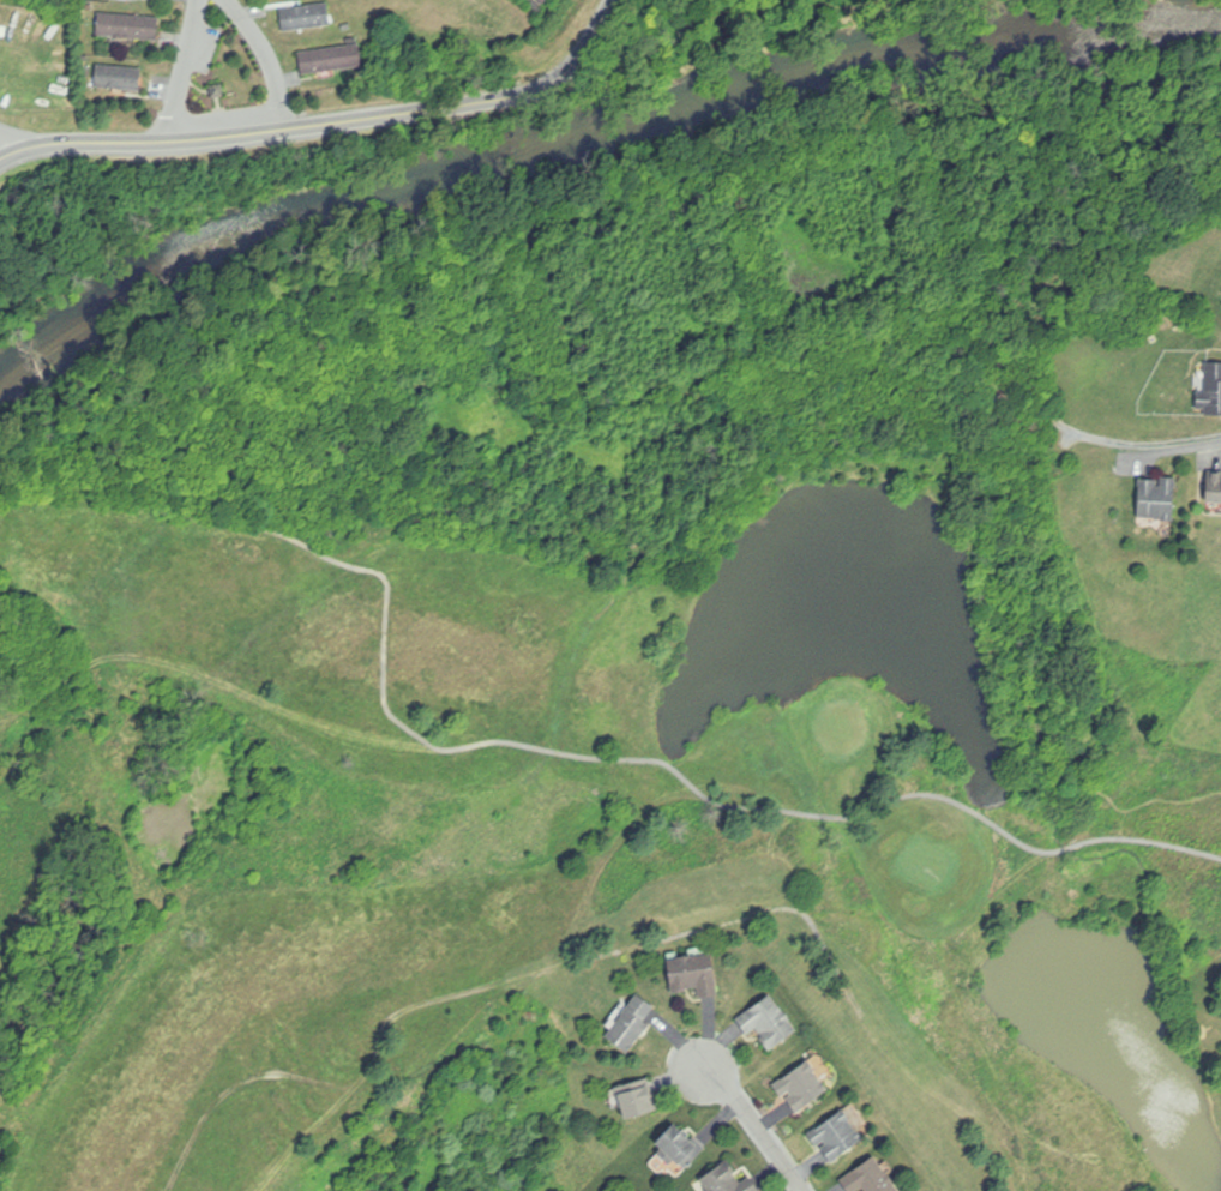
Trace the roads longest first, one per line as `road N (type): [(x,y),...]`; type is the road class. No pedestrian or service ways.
road 1 (tertiary): [(612,0),(577,61),(546,90),(225,137),(54,144),(0,160)]
road 2 (residential): [(801,1190),(738,1099),(708,1075)]
road 3 (residential): [(201,0),(169,143)]
road 4 (residential): [(289,130),(265,46),(230,0)]

